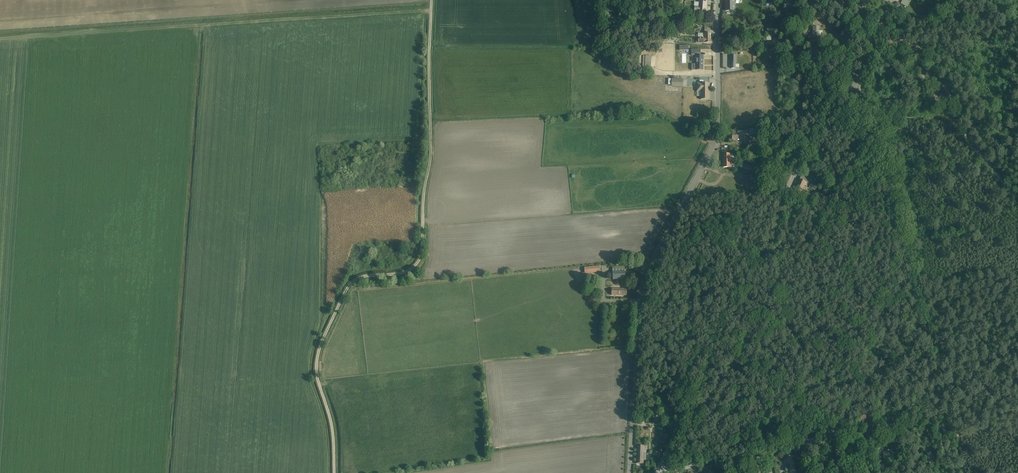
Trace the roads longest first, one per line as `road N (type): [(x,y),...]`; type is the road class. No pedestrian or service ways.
road 1 (track): [(432,0),(431,155),(419,259),(397,273),(353,282),(318,353),(335,472)]
road 2 (unclassified): [(856,0),(833,89),(658,471)]
road 3 (unclassified): [(718,0),(716,138),(646,272),(630,472)]
road 4 (track): [(858,0),(937,411)]
road 5 (unclassified): [(658,471),(937,411)]
road 6 (track): [(956,121),(862,0)]

